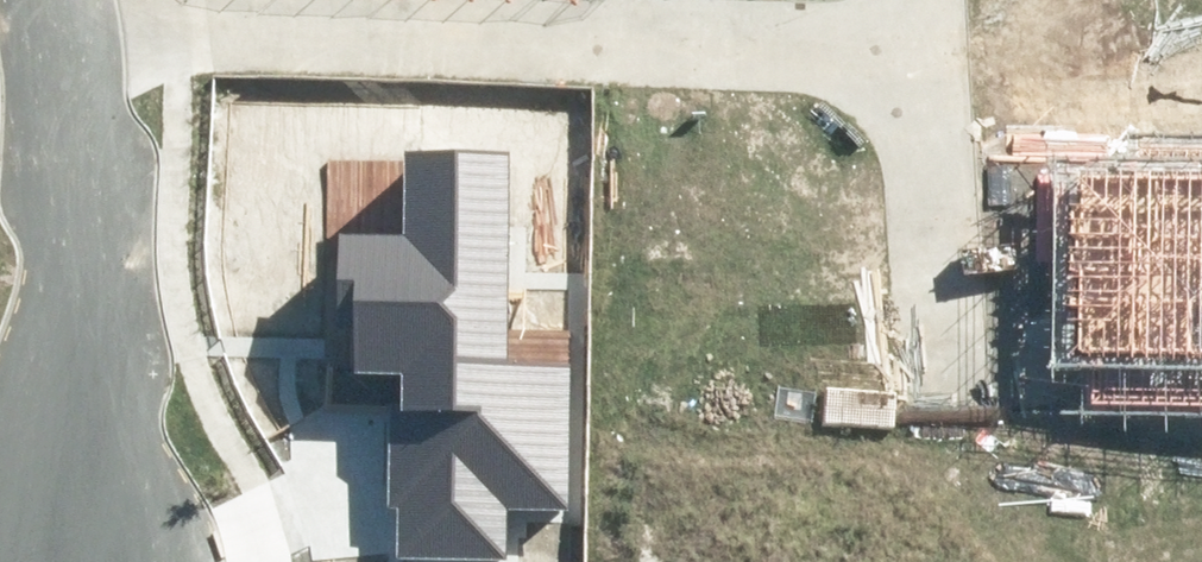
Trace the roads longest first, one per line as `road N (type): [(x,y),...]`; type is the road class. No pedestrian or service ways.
road 1 (residential): [(44,9),(932,29)]
road 2 (residential): [(44,9),(46,561)]
road 3 (residential): [(932,29),(946,370)]

